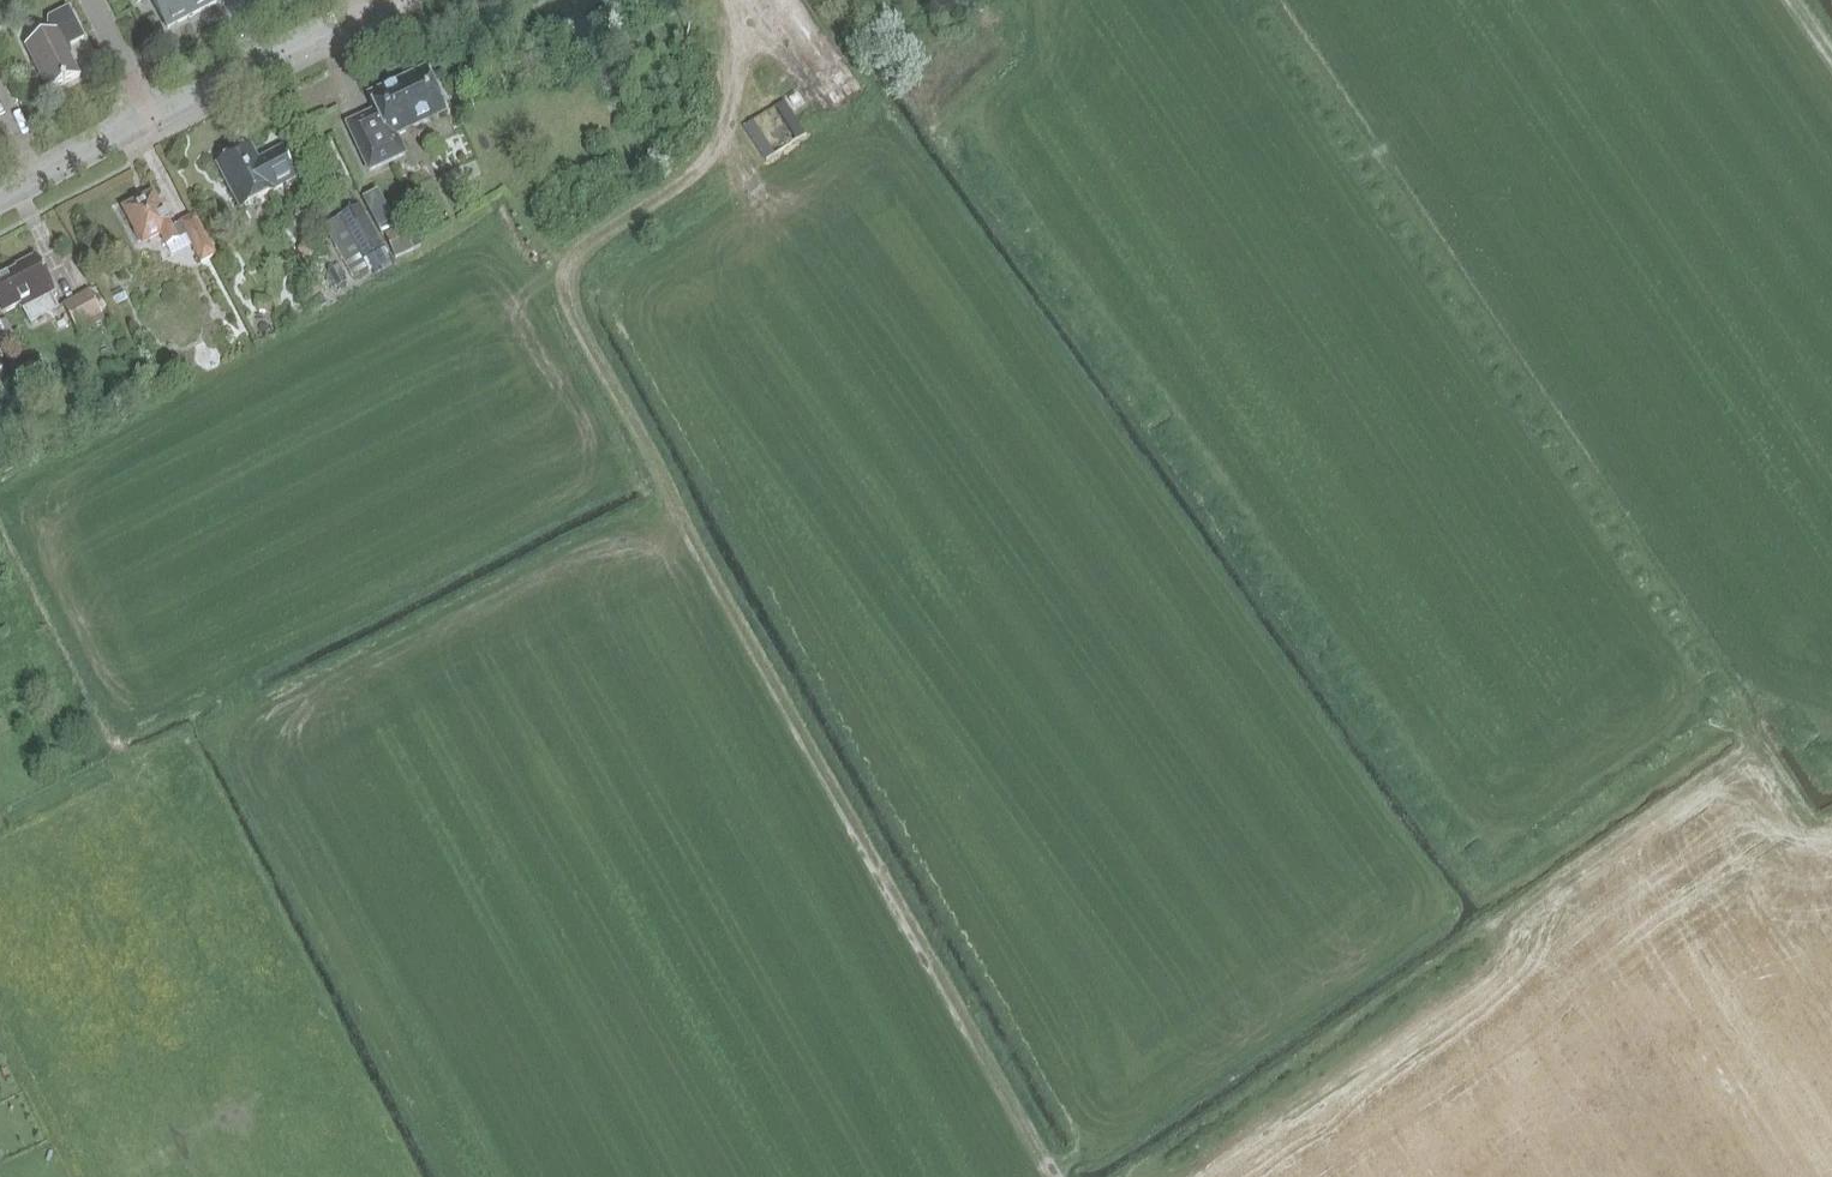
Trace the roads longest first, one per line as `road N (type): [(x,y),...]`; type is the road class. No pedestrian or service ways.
road 1 (track): [(725,0),(739,109),(719,159),(688,192),(589,264),(572,306),(724,593)]
road 2 (tertiary): [(157,119),(394,0)]
road 3 (tertiary): [(0,202),(157,119)]
road 4 (residential): [(157,119),(93,0)]

